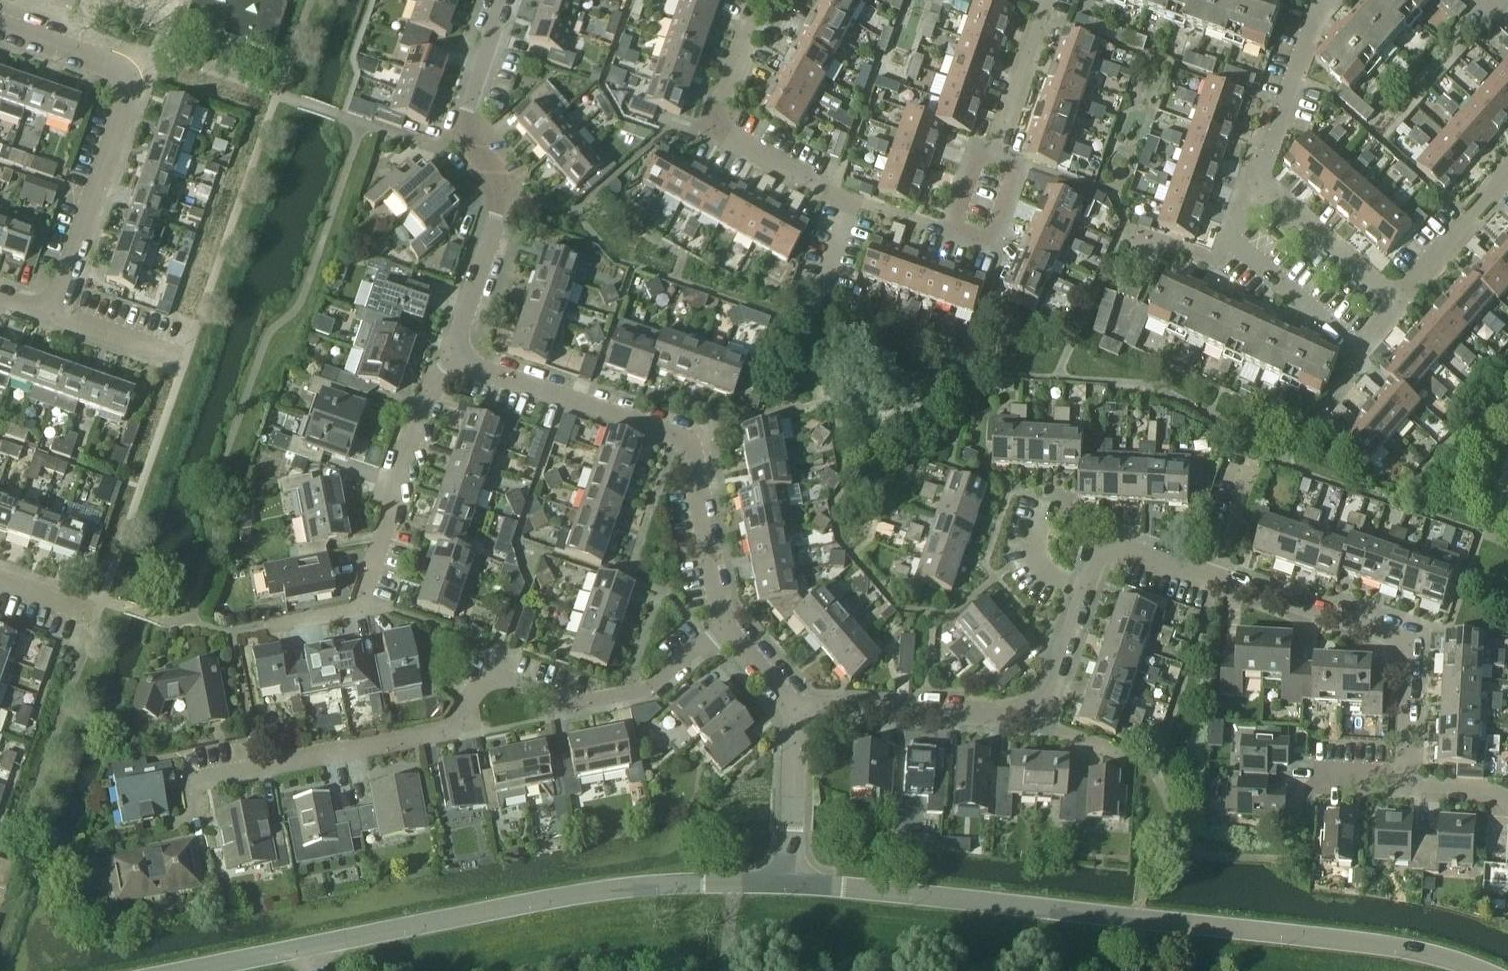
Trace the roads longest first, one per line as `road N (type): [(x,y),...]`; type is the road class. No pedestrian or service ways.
road 1 (unclassified): [(789,886),(1335,938),(1480,970)]
road 2 (unclassified): [(190,970),(608,890),(789,886)]
road 3 (residential): [(189,782),(441,734),(455,727),(477,683),(489,674),(576,703),(625,695),(651,687),(724,627)]
road 4 (residential): [(1085,593),(1097,558),(1111,546),(1134,549),(1412,641),(1405,741)]
road 5 (residential): [(724,627),(684,441),(448,358)]
road 6 (residential): [(54,318),(137,71),(0,29)]
road 7 (residential): [(448,358),(502,189),(459,125),(501,0)]
road 8 (residential): [(796,707),(1015,719),(1037,712),(1085,593)]
road 9 (residential): [(260,626),(351,613),(361,599),(434,377),(448,358)]
road 10 (residential): [(1396,301),(1362,358),(1226,241),(1260,176)]
road 11 (residential): [(850,201),(714,130),(750,26),(776,0)]
road 12 (residential): [(1260,176),(1319,0)]
road 13 (residential): [(1396,301),(1260,176)]
road 14 (residential): [(789,886),(796,707)]
road 15 (residential): [(1507,173),(1396,301)]
road 16 (residential): [(996,143),(1002,164),(1018,173),(993,246),(947,230)]
road 17 (residential): [(996,143),(1046,0)]
road 18 (residential): [(177,363),(54,318)]
road 19 (residential): [(1085,593),(1039,569),(1047,503)]

